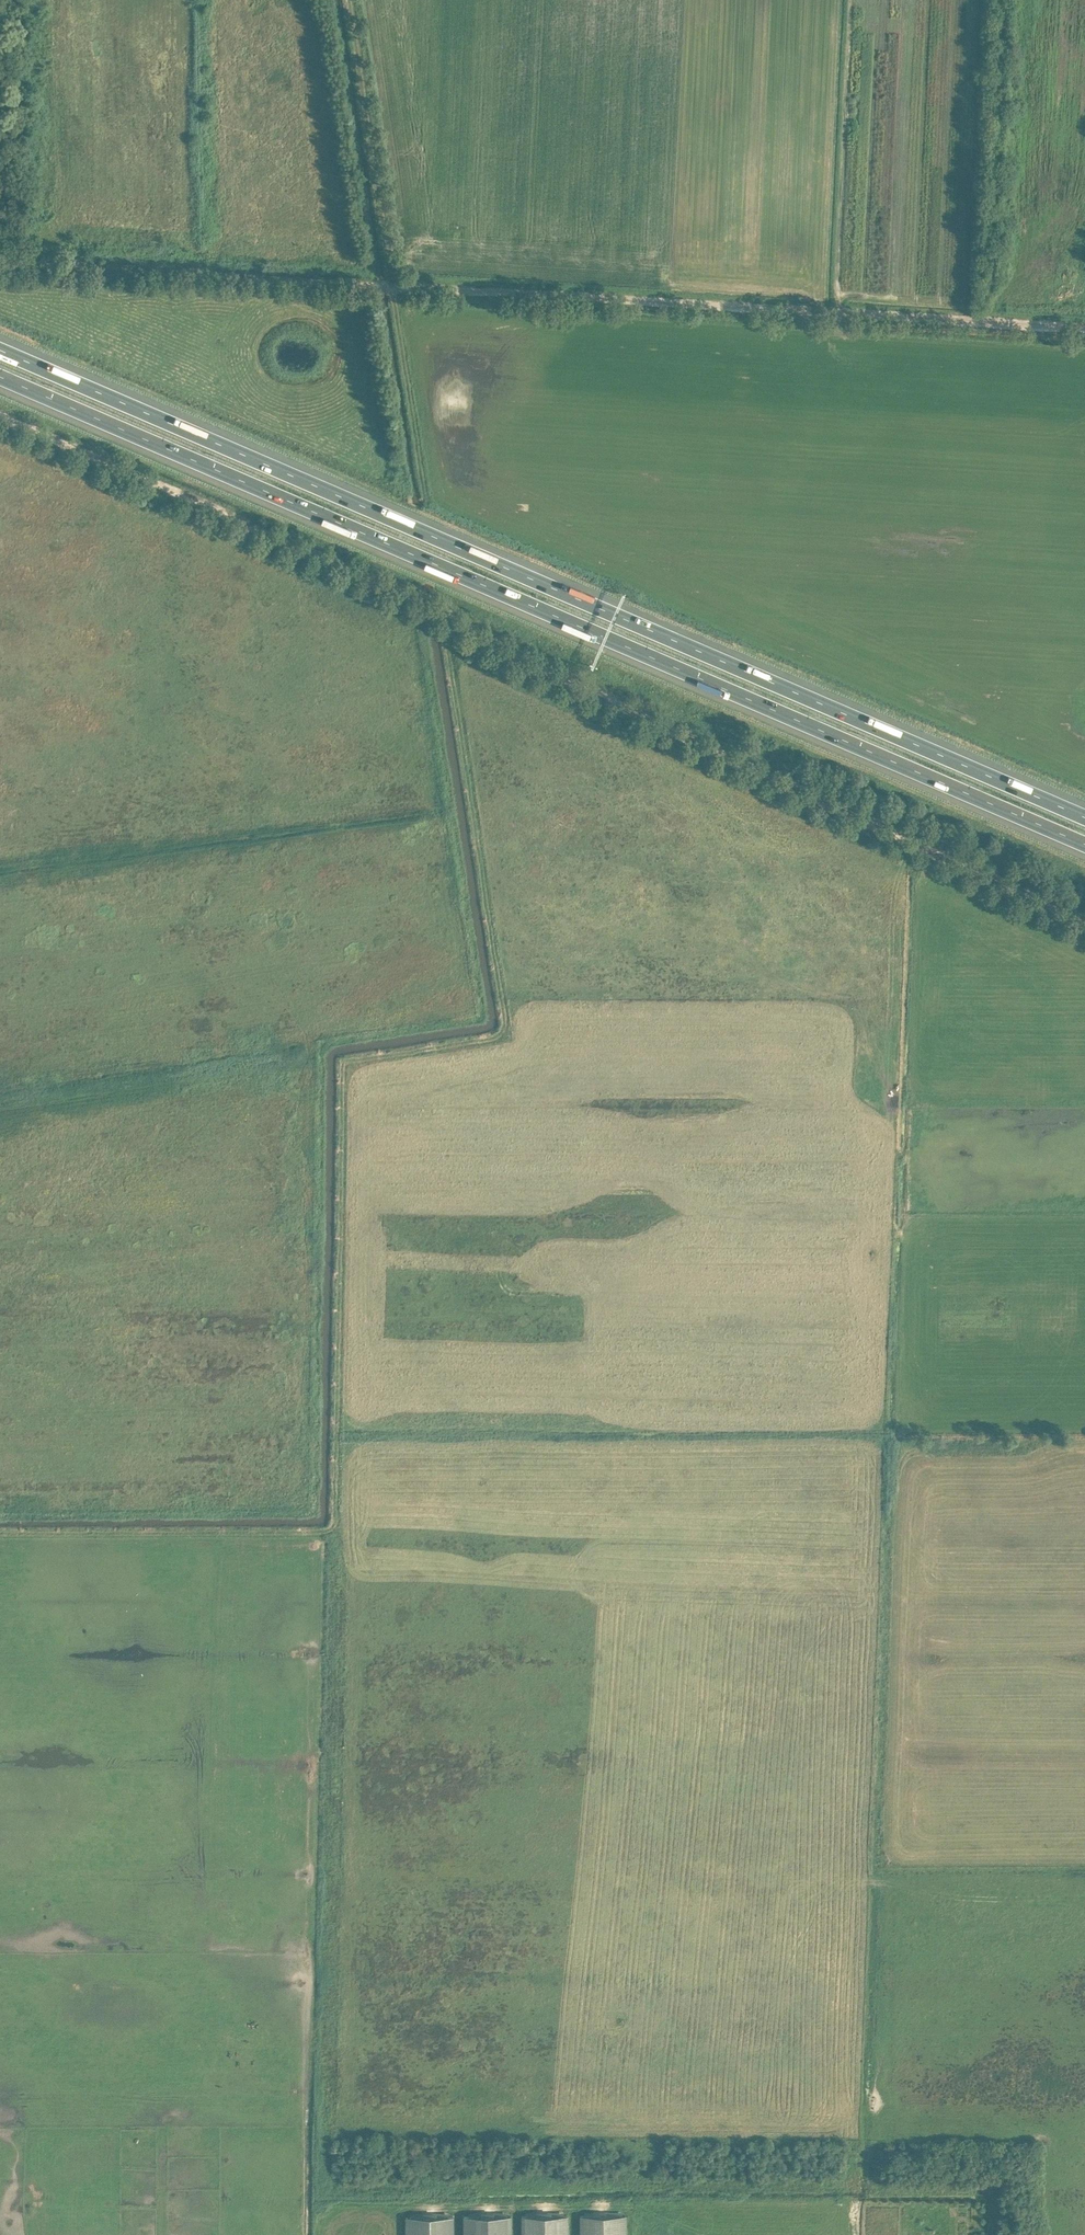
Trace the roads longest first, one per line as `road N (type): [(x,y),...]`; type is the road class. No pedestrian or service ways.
road 1 (track): [(0,415),(406,590),(446,611),(480,647),(1084,925)]
road 2 (motorway): [(0,373),(1084,842)]
road 3 (motorway): [(1084,808),(0,341)]
road 4 (track): [(1084,335),(397,289)]
road 5 (track): [(397,289),(0,261)]
road 6 (track): [(397,289),(351,0)]

